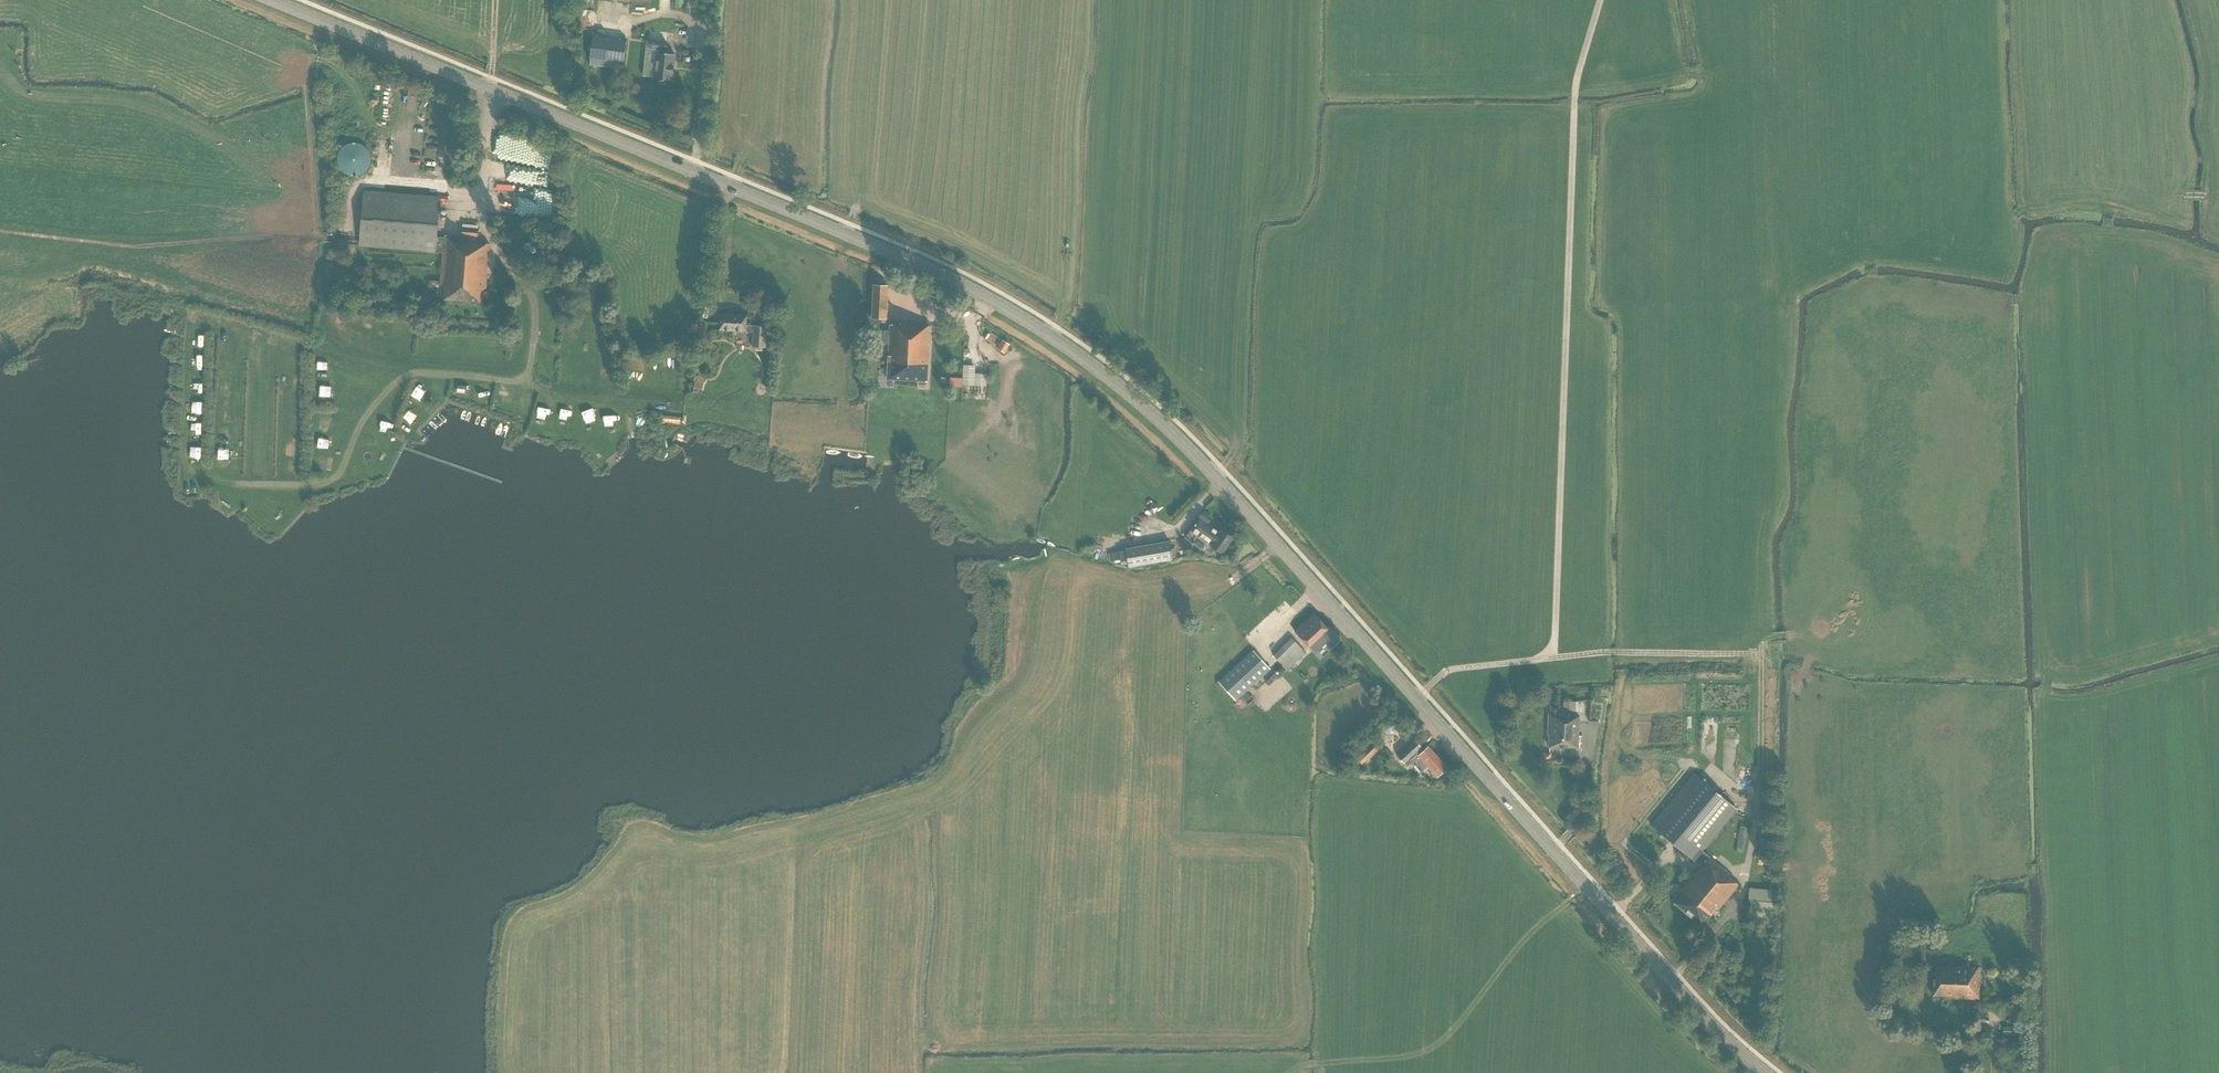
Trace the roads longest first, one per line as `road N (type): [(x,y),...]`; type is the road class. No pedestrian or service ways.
road 1 (tertiary): [(1766,1072),(1701,1014),(1186,447),(1078,355),(936,272),(271,0)]
road 2 (track): [(1552,658),(1576,90),(1600,0)]
road 3 (track): [(1760,780),(1762,653),(1607,652),(1448,671),(1416,700)]
road 4 (track): [(1586,887),(1430,1037),(1397,1058),(1300,1067)]

